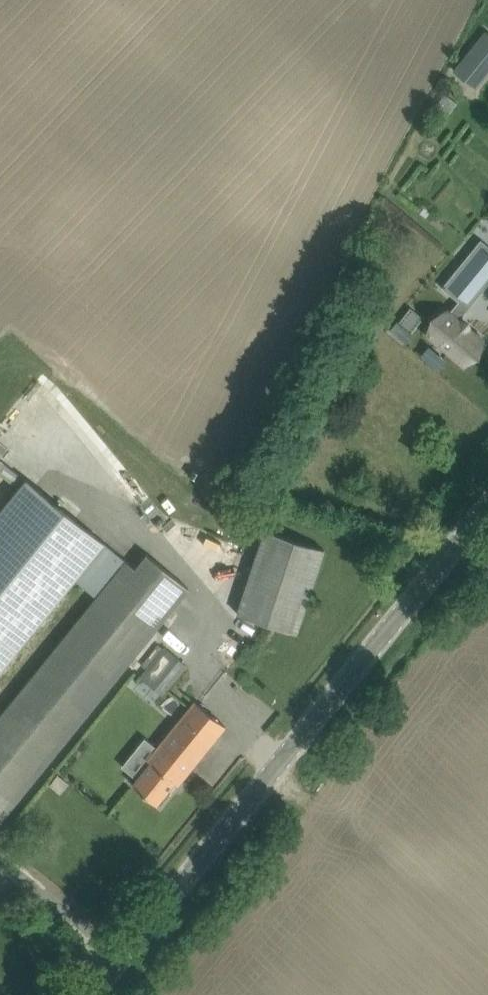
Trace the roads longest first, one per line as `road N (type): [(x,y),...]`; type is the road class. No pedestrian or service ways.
road 1 (tertiary): [(90,994),(487,511)]

